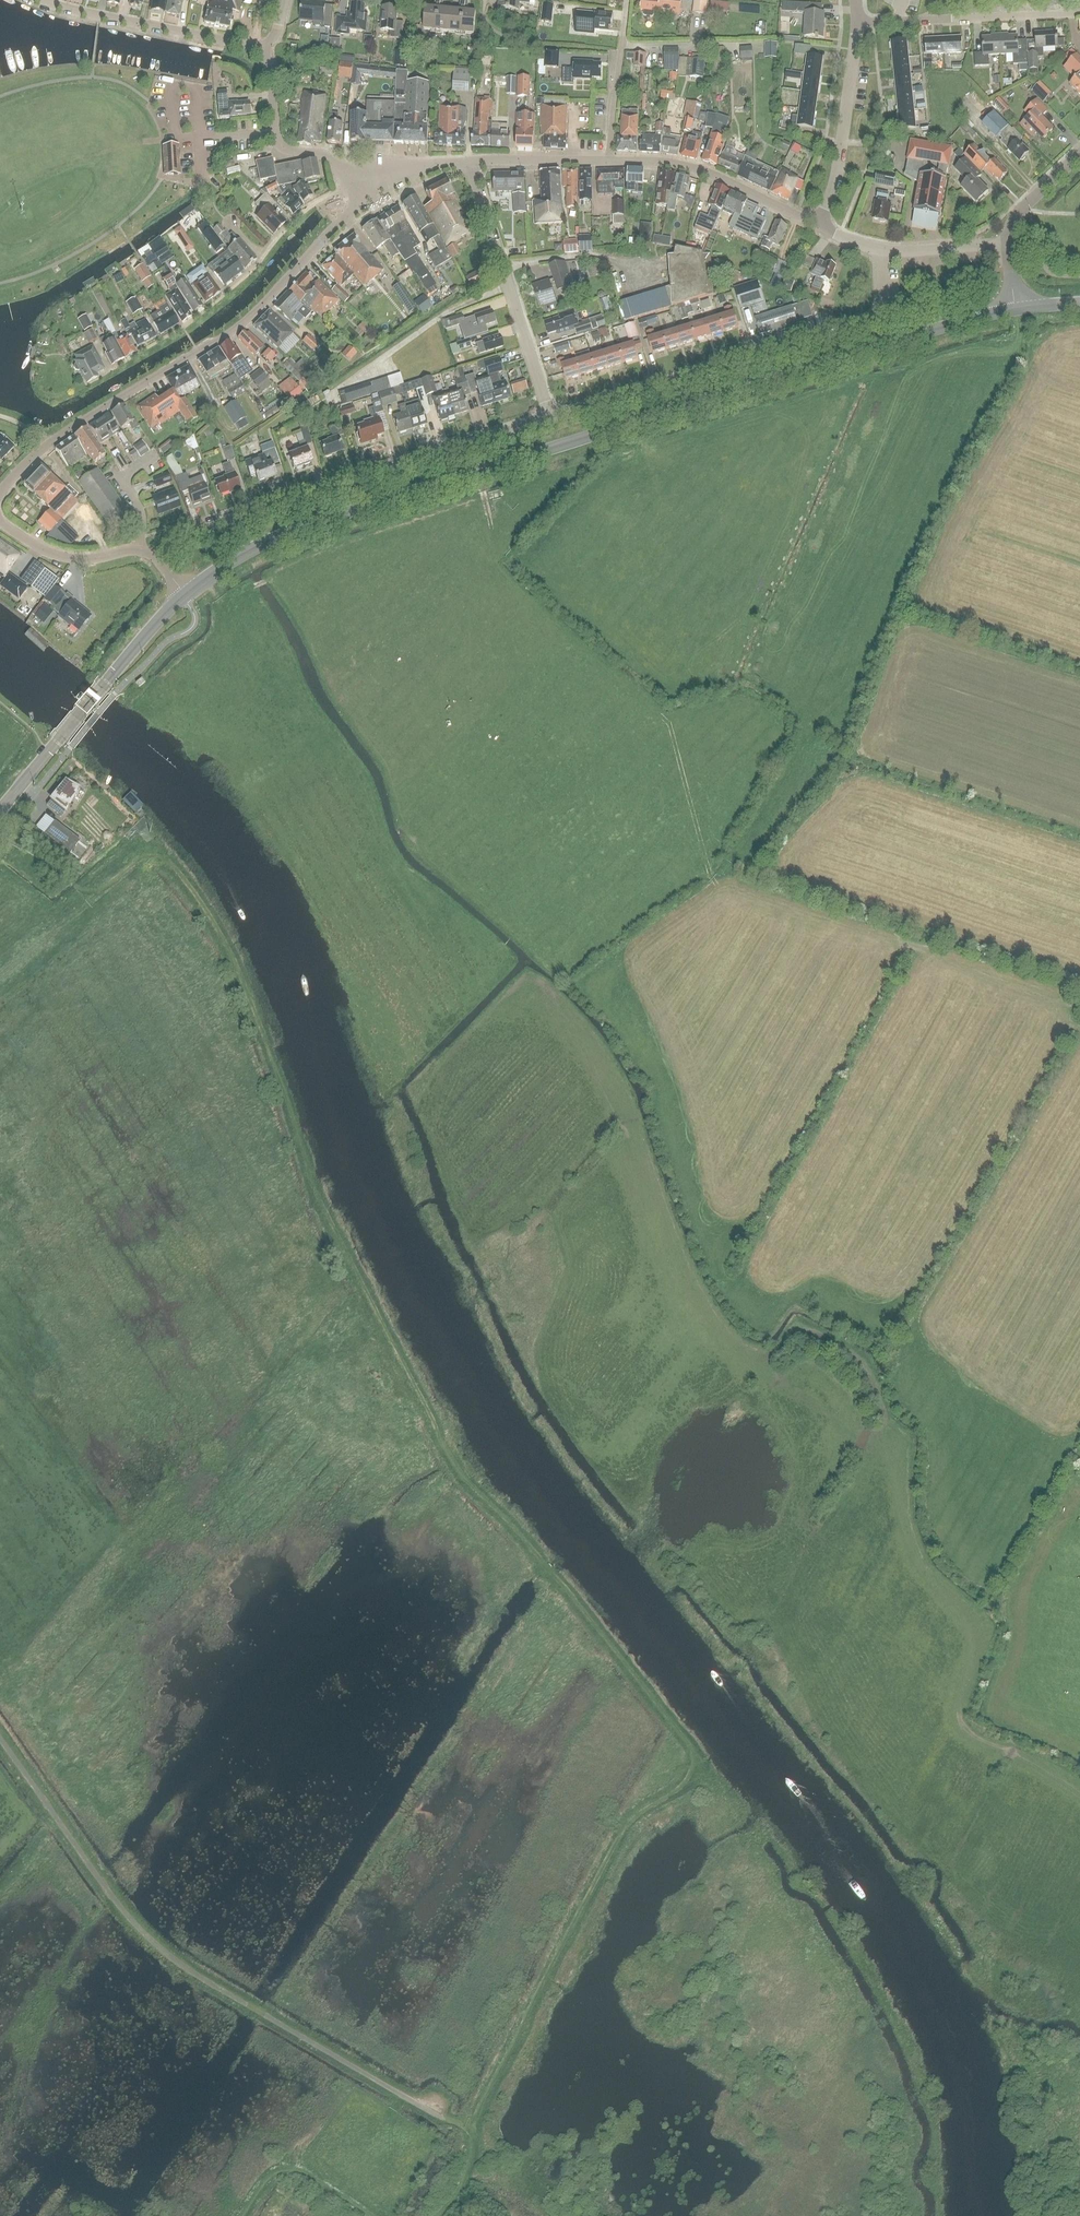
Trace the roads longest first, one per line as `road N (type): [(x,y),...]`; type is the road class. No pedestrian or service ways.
road 1 (tertiary): [(184,594),(296,530),(1016,306)]
road 2 (residential): [(0,493),(52,441),(249,317),(360,205)]
road 3 (residential): [(155,556),(177,534),(550,418)]
road 4 (residential): [(550,418),(869,318),(879,305),(882,250)]
road 5 (tertiary): [(0,812),(184,594)]
road 6 (residential): [(550,418),(470,160)]
road 7 (unclassified): [(263,53),(44,0)]
road 8 (residential): [(857,21),(1079,13)]
road 9 (unclassified): [(818,225),(699,169),(610,162)]
road 10 (residential): [(818,225),(836,178),(857,21)]
road 11 (unclassified): [(360,205),(329,155),(278,143),(263,53)]
road 12 (residential): [(610,162),(625,0)]
road 13 (residential): [(142,551),(72,558),(0,521)]
road 14 (unclassified): [(610,162),(470,160)]
road 15 (residential): [(882,250),(1008,246)]
road 16 (tertiary): [(1008,246),(1020,211),(1079,154)]

